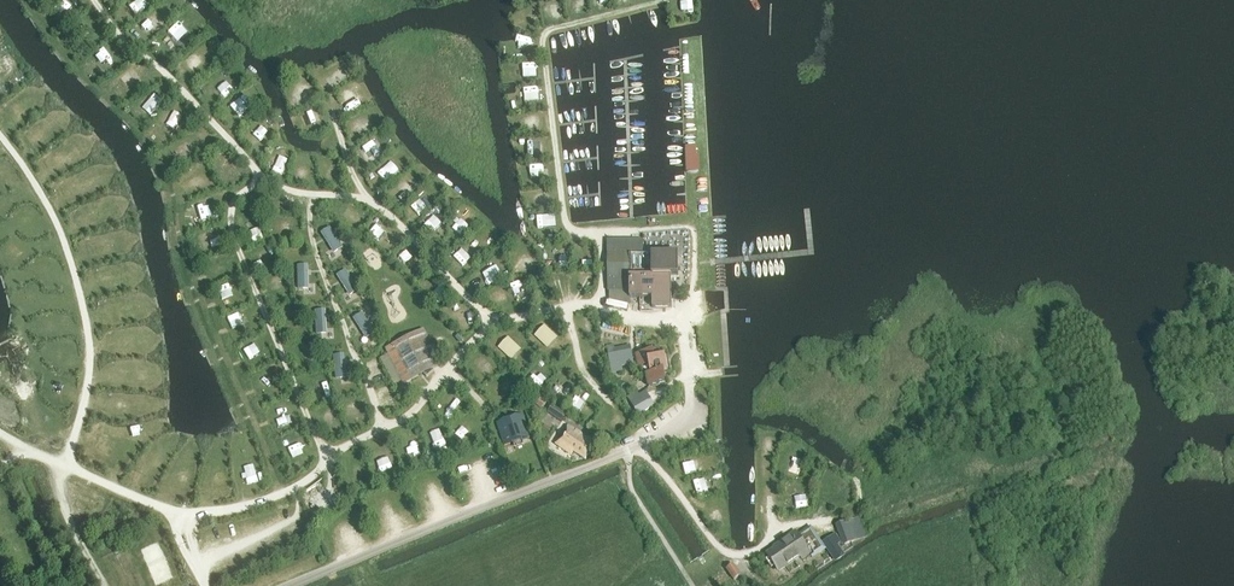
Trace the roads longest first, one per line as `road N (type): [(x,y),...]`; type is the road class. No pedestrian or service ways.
road 1 (unclassified): [(288,585),(641,445)]

